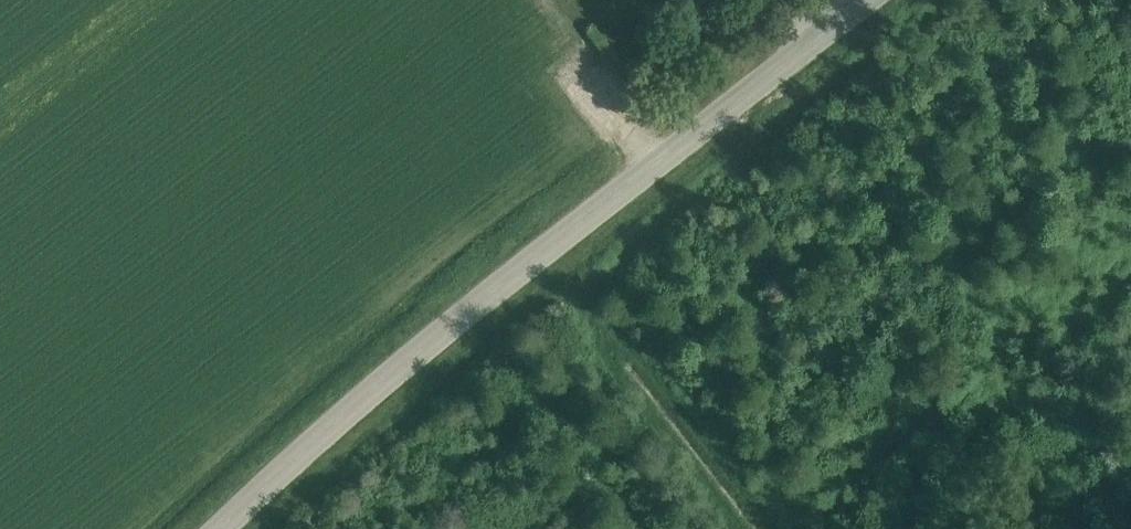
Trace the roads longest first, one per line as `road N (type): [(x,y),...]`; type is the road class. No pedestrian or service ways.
road 1 (unclassified): [(218,528),(367,394),(864,0)]

